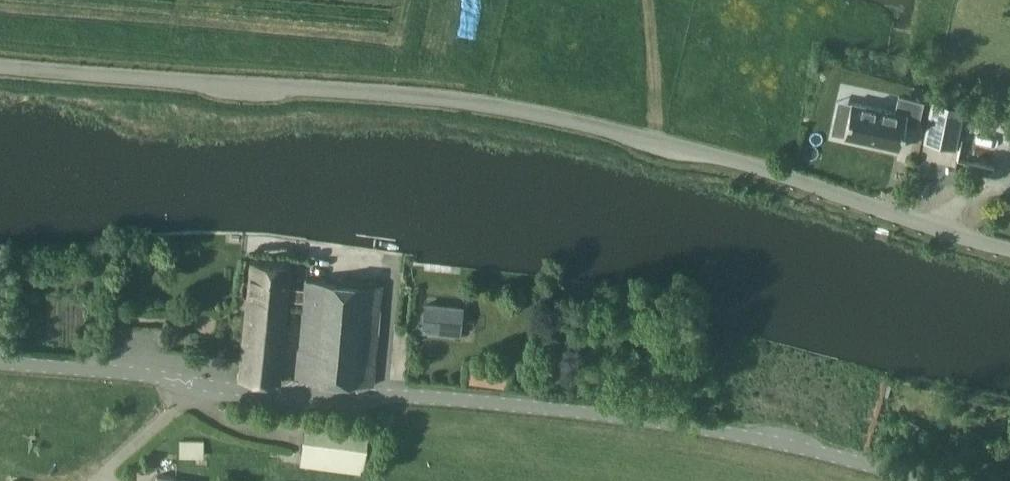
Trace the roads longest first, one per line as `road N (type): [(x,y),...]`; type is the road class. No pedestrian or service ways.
road 1 (tertiary): [(1009,248),(683,147),(556,118),(436,97),(0,66)]
road 2 (unclassified): [(926,480),(806,448),(602,414),(256,391),(0,363)]

